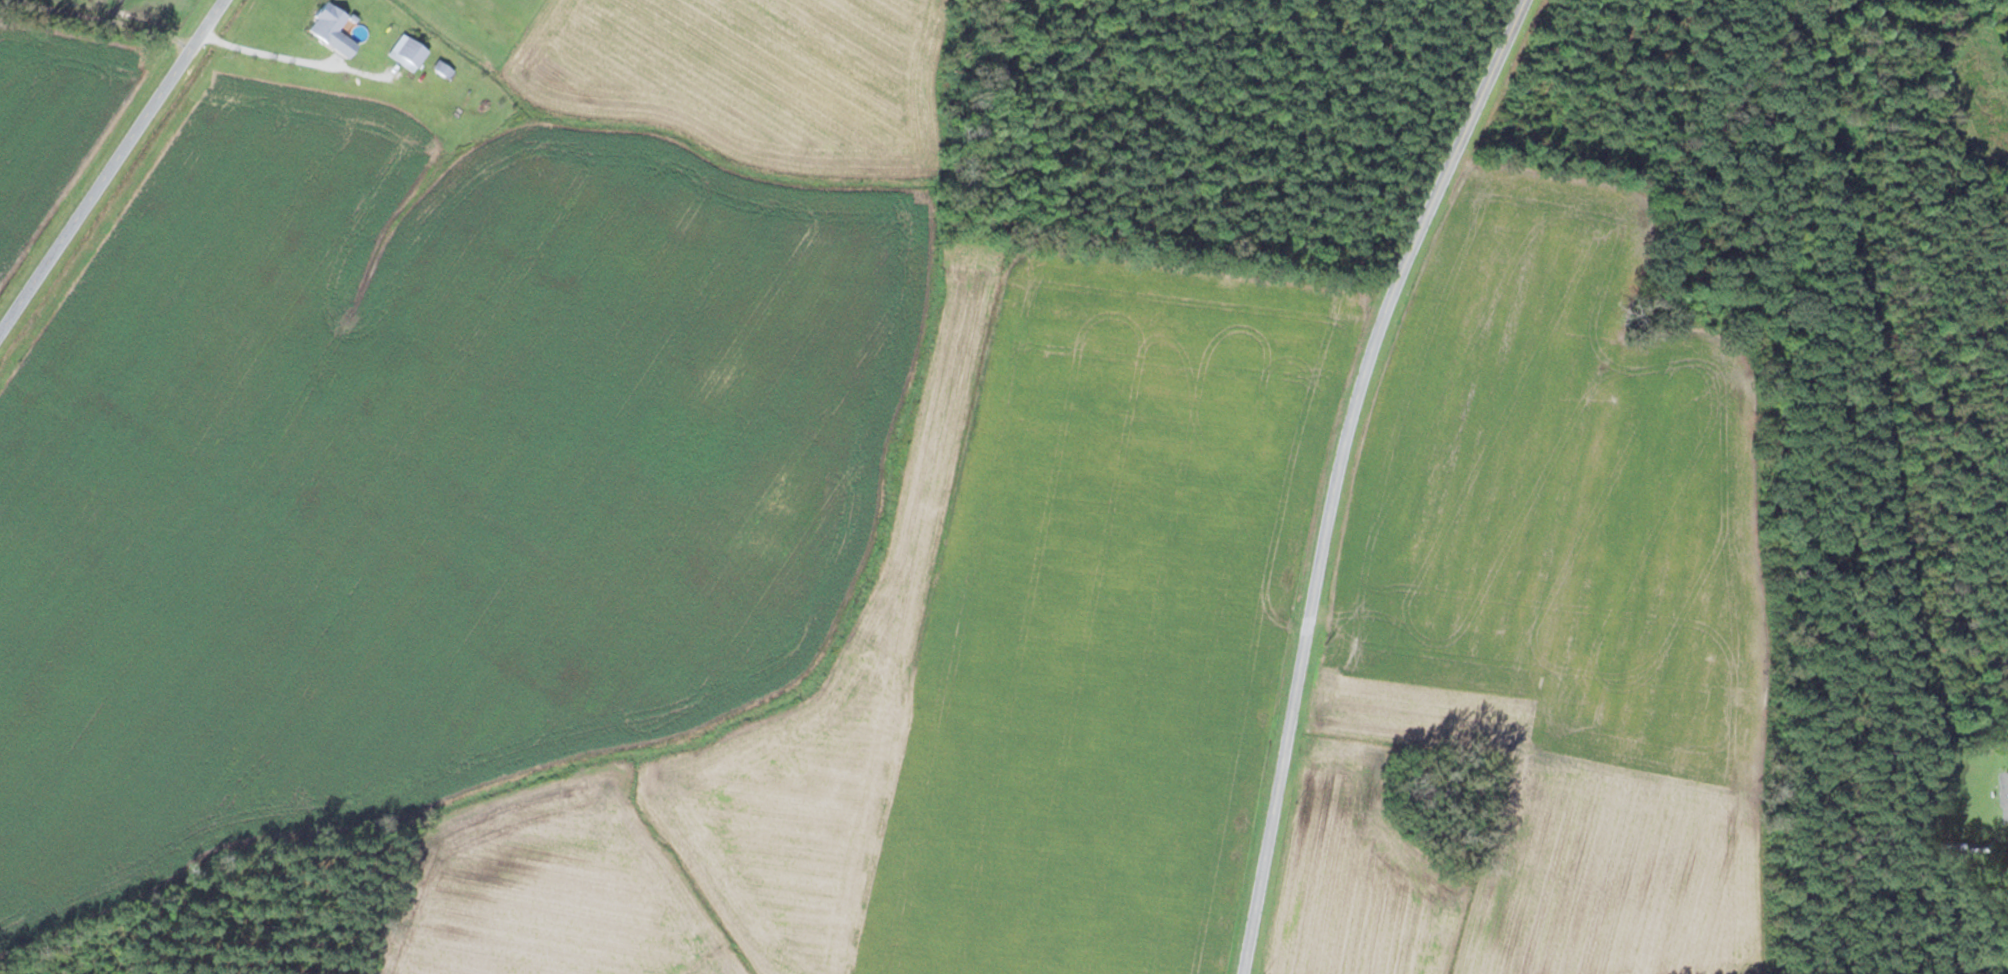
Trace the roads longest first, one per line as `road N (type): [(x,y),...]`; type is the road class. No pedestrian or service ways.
road 1 (residential): [(1248,973),(1360,405),(1401,284),(1527,0)]
road 2 (residential): [(0,342),(229,0)]

